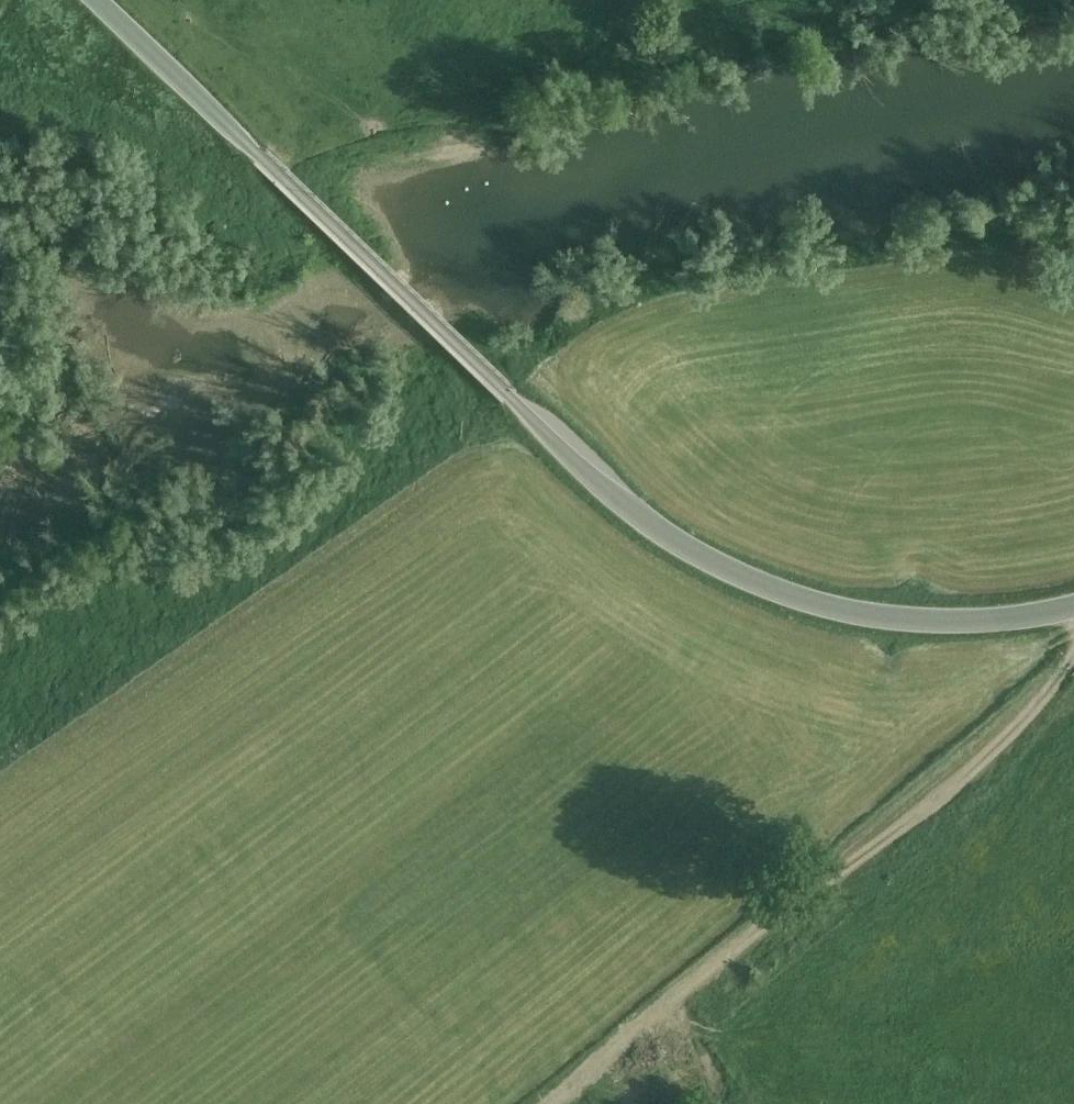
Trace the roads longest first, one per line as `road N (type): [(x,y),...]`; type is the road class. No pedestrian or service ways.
road 1 (tertiary): [(98,0),(508,396),(658,528),(732,569),(872,614),(1015,616),(1073,603)]
road 2 (track): [(547,1103),(955,782),(1047,701),(1073,660)]

